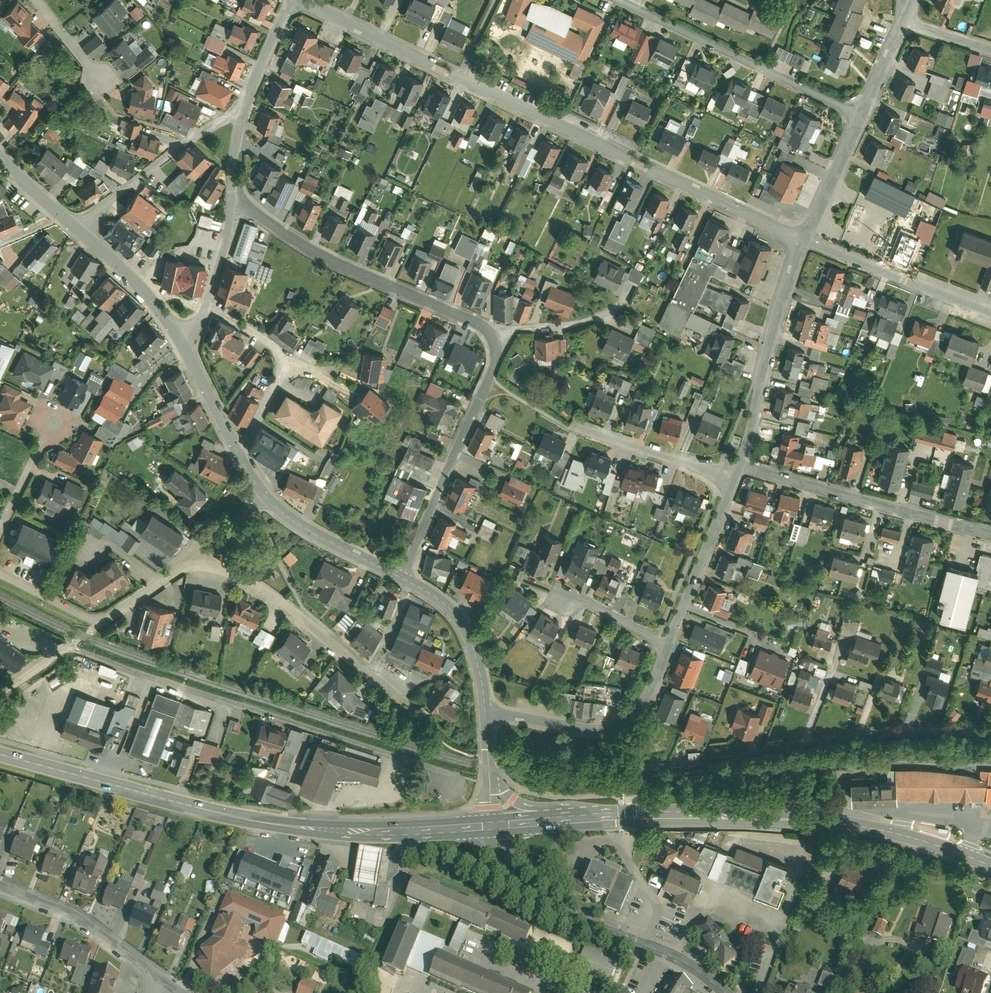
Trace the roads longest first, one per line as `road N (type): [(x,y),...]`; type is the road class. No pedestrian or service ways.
road 1 (residential): [(294,0),(802,241)]
road 2 (residential): [(402,574),(499,353),(493,336),(302,247),(234,199)]
road 3 (secondary): [(495,822),(384,830),(259,820),(0,754)]
road 4 (residential): [(0,694),(60,648),(76,648),(460,779)]
road 5 (residential): [(608,728),(623,761),(645,768),(990,734)]
road 6 (residential): [(495,822),(504,872),(519,883),(728,992)]
road 7 (secondary): [(859,824),(719,813),(558,817)]
road 8 (residential): [(628,0),(859,118)]
road 9 (residential): [(802,241),(740,466)]
road 10 (residential): [(196,557),(100,622),(0,575)]
road 11 (residential): [(196,557),(257,584),(372,674)]
road 12 (residential): [(238,453),(292,361),(206,307)]
road 13 (residential): [(79,229),(112,194),(239,110)]
road 14 (residential): [(802,241),(990,309)]
road 15 (residential): [(162,984),(84,919),(0,882)]
road 16 (residential): [(734,480),(667,647)]
road 17 (residential): [(734,480),(570,430)]
road 18 (tertiary): [(402,574),(290,519),(260,492)]
road 19 (residential): [(740,466),(899,510)]
road 20 (tertiary): [(486,714),(467,629),(452,605),(412,580)]
road 21 (tertiary): [(178,339),(150,297),(79,229)]
road 22 (residential): [(859,118),(802,241)]
road 23 (tertiary): [(238,453),(178,339)]
road 24 (residential): [(608,728),(486,714)]
road 25 (residential): [(239,110),(291,0)]

